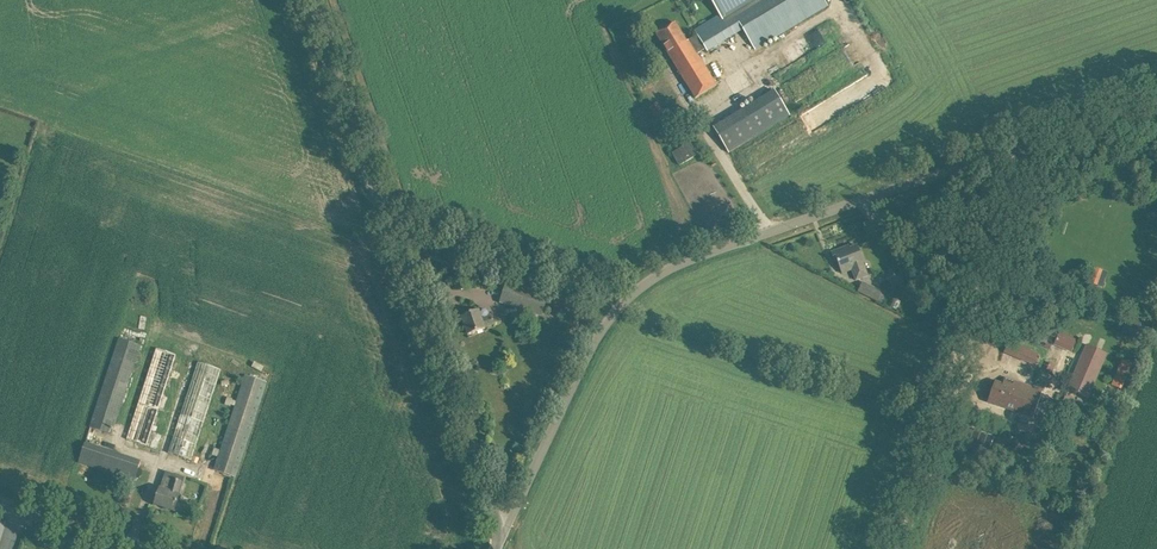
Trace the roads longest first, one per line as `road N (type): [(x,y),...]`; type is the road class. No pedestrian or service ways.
road 1 (unclassified): [(502,537),(589,349),(648,281),(724,246),(1156,99)]
road 2 (unclassified): [(502,537),(313,0)]
road 3 (track): [(1028,142),(894,548)]
road 4 (track): [(391,224),(624,302)]
road 5 (tertiary): [(142,548),(0,501)]

